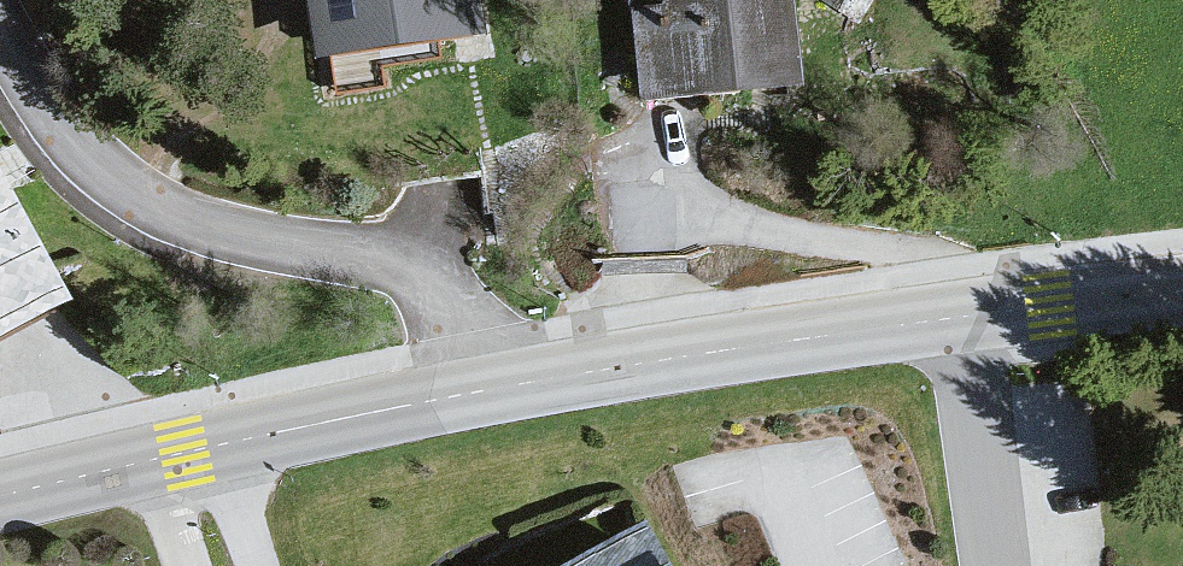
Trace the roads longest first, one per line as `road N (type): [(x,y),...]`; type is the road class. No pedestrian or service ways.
road 1 (residential): [(472,391),(448,301),(432,275),(386,252),(240,237),(124,196),(71,153),(0,66)]
road 2 (residential): [(472,391),(967,315)]
road 3 (residential): [(151,461),(472,391)]
road 4 (residential): [(967,315),(999,565)]
road 5 (residential): [(967,315),(1182,291)]
road 6 (residential): [(0,497),(151,461)]

